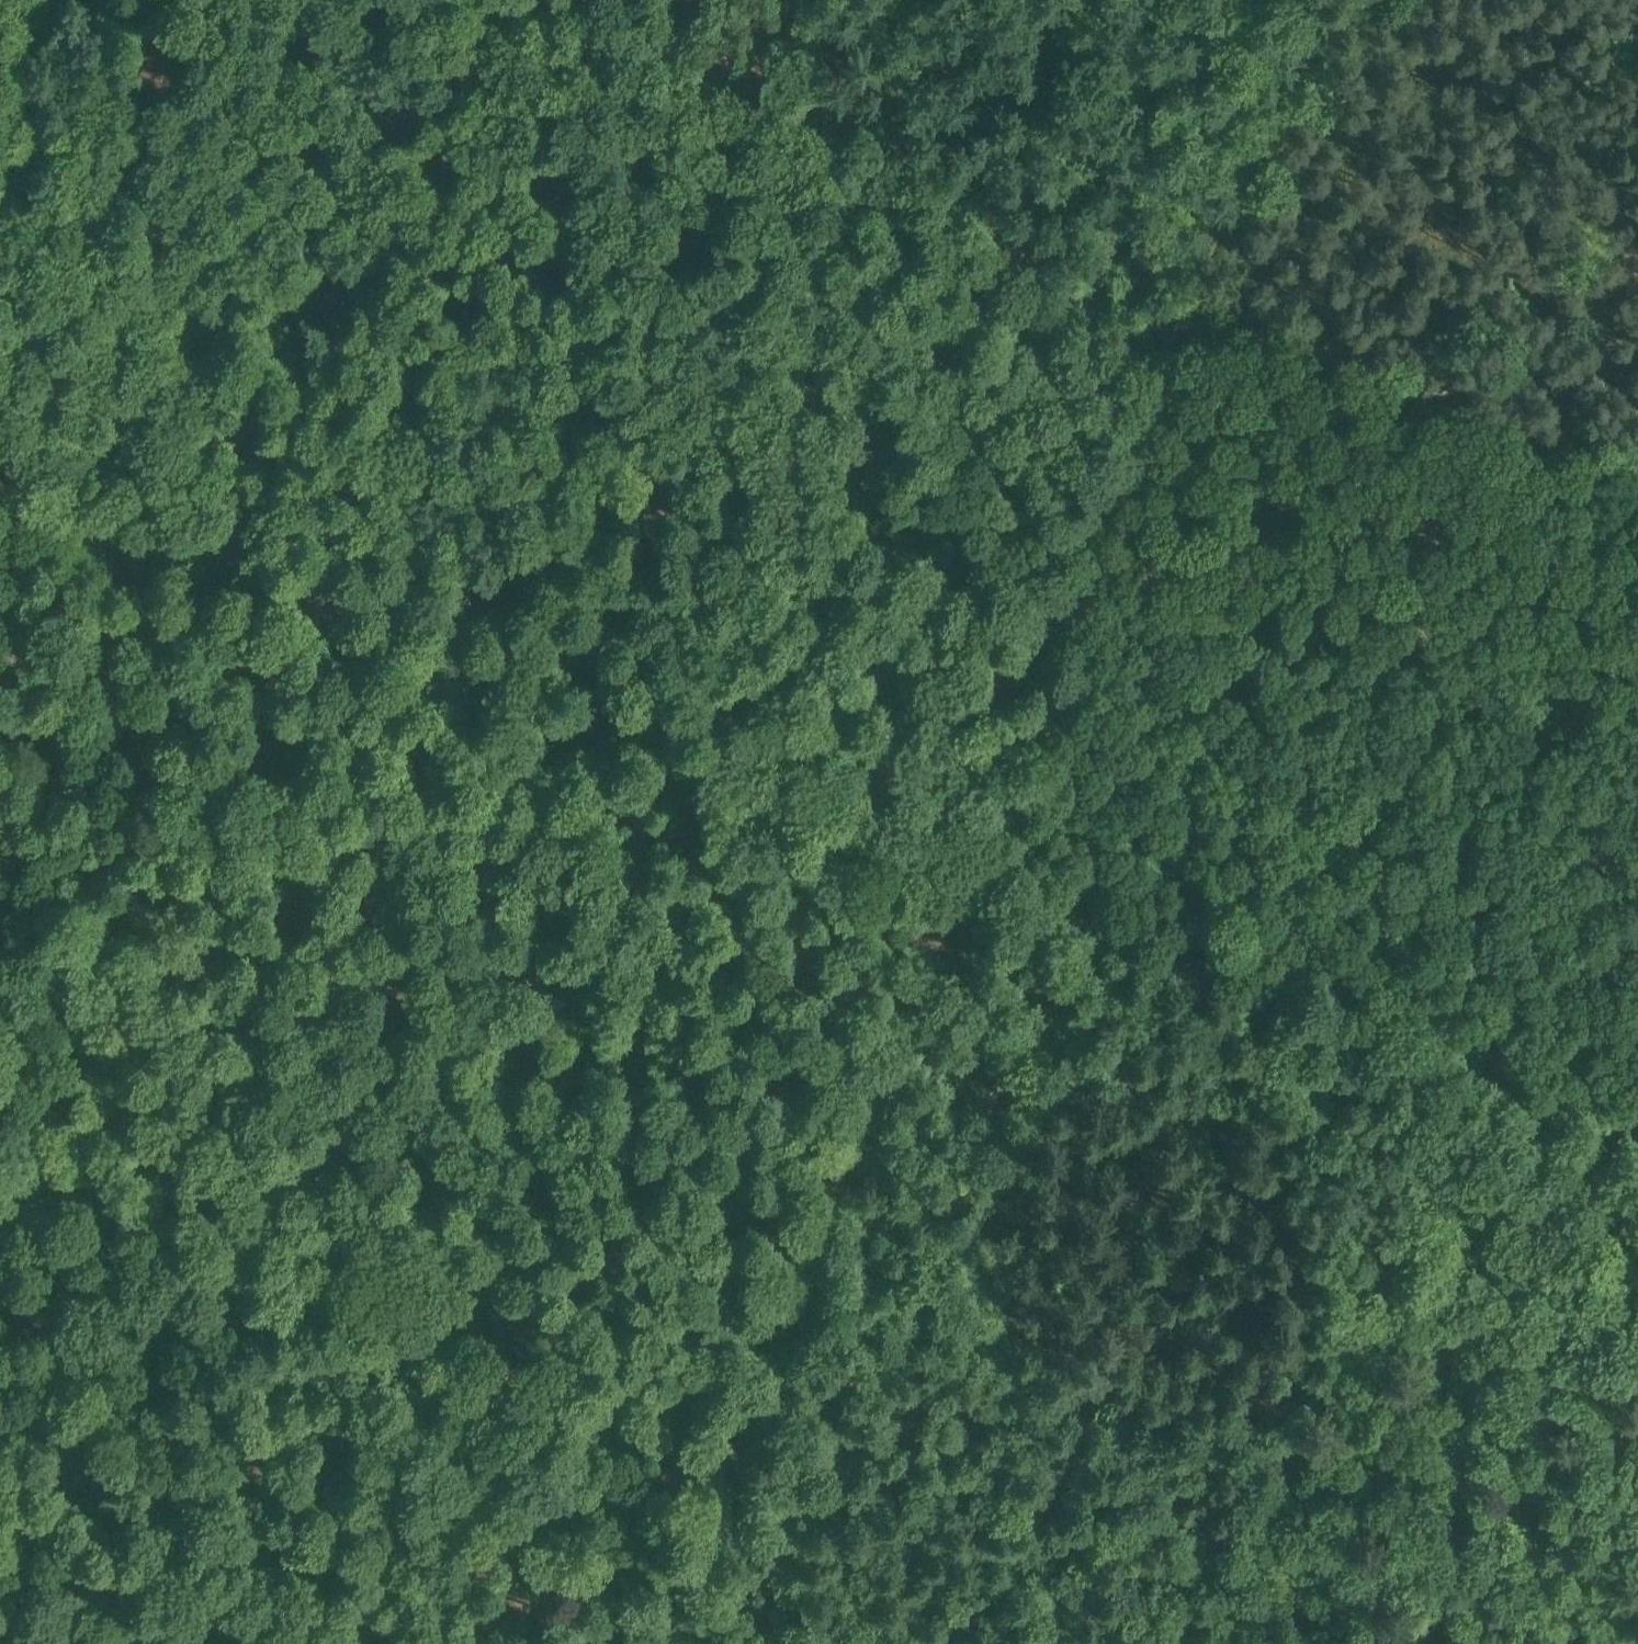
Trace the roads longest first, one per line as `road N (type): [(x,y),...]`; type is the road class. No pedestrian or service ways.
road 1 (track): [(955,837),(0,459)]
road 2 (track): [(955,837),(1293,0)]
road 3 (track): [(632,1643),(955,837)]
road 4 (track): [(1637,1108),(955,837)]

